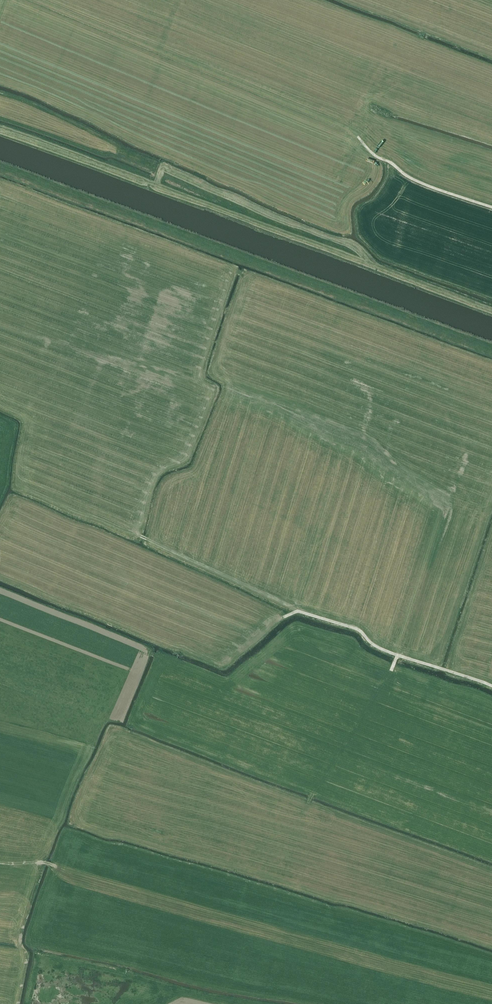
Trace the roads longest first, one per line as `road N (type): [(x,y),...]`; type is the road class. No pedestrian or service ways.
road 1 (track): [(491,686),(396,655),(355,628),(298,611),(284,618)]
road 2 (track): [(358,137),(415,180),(491,207)]

